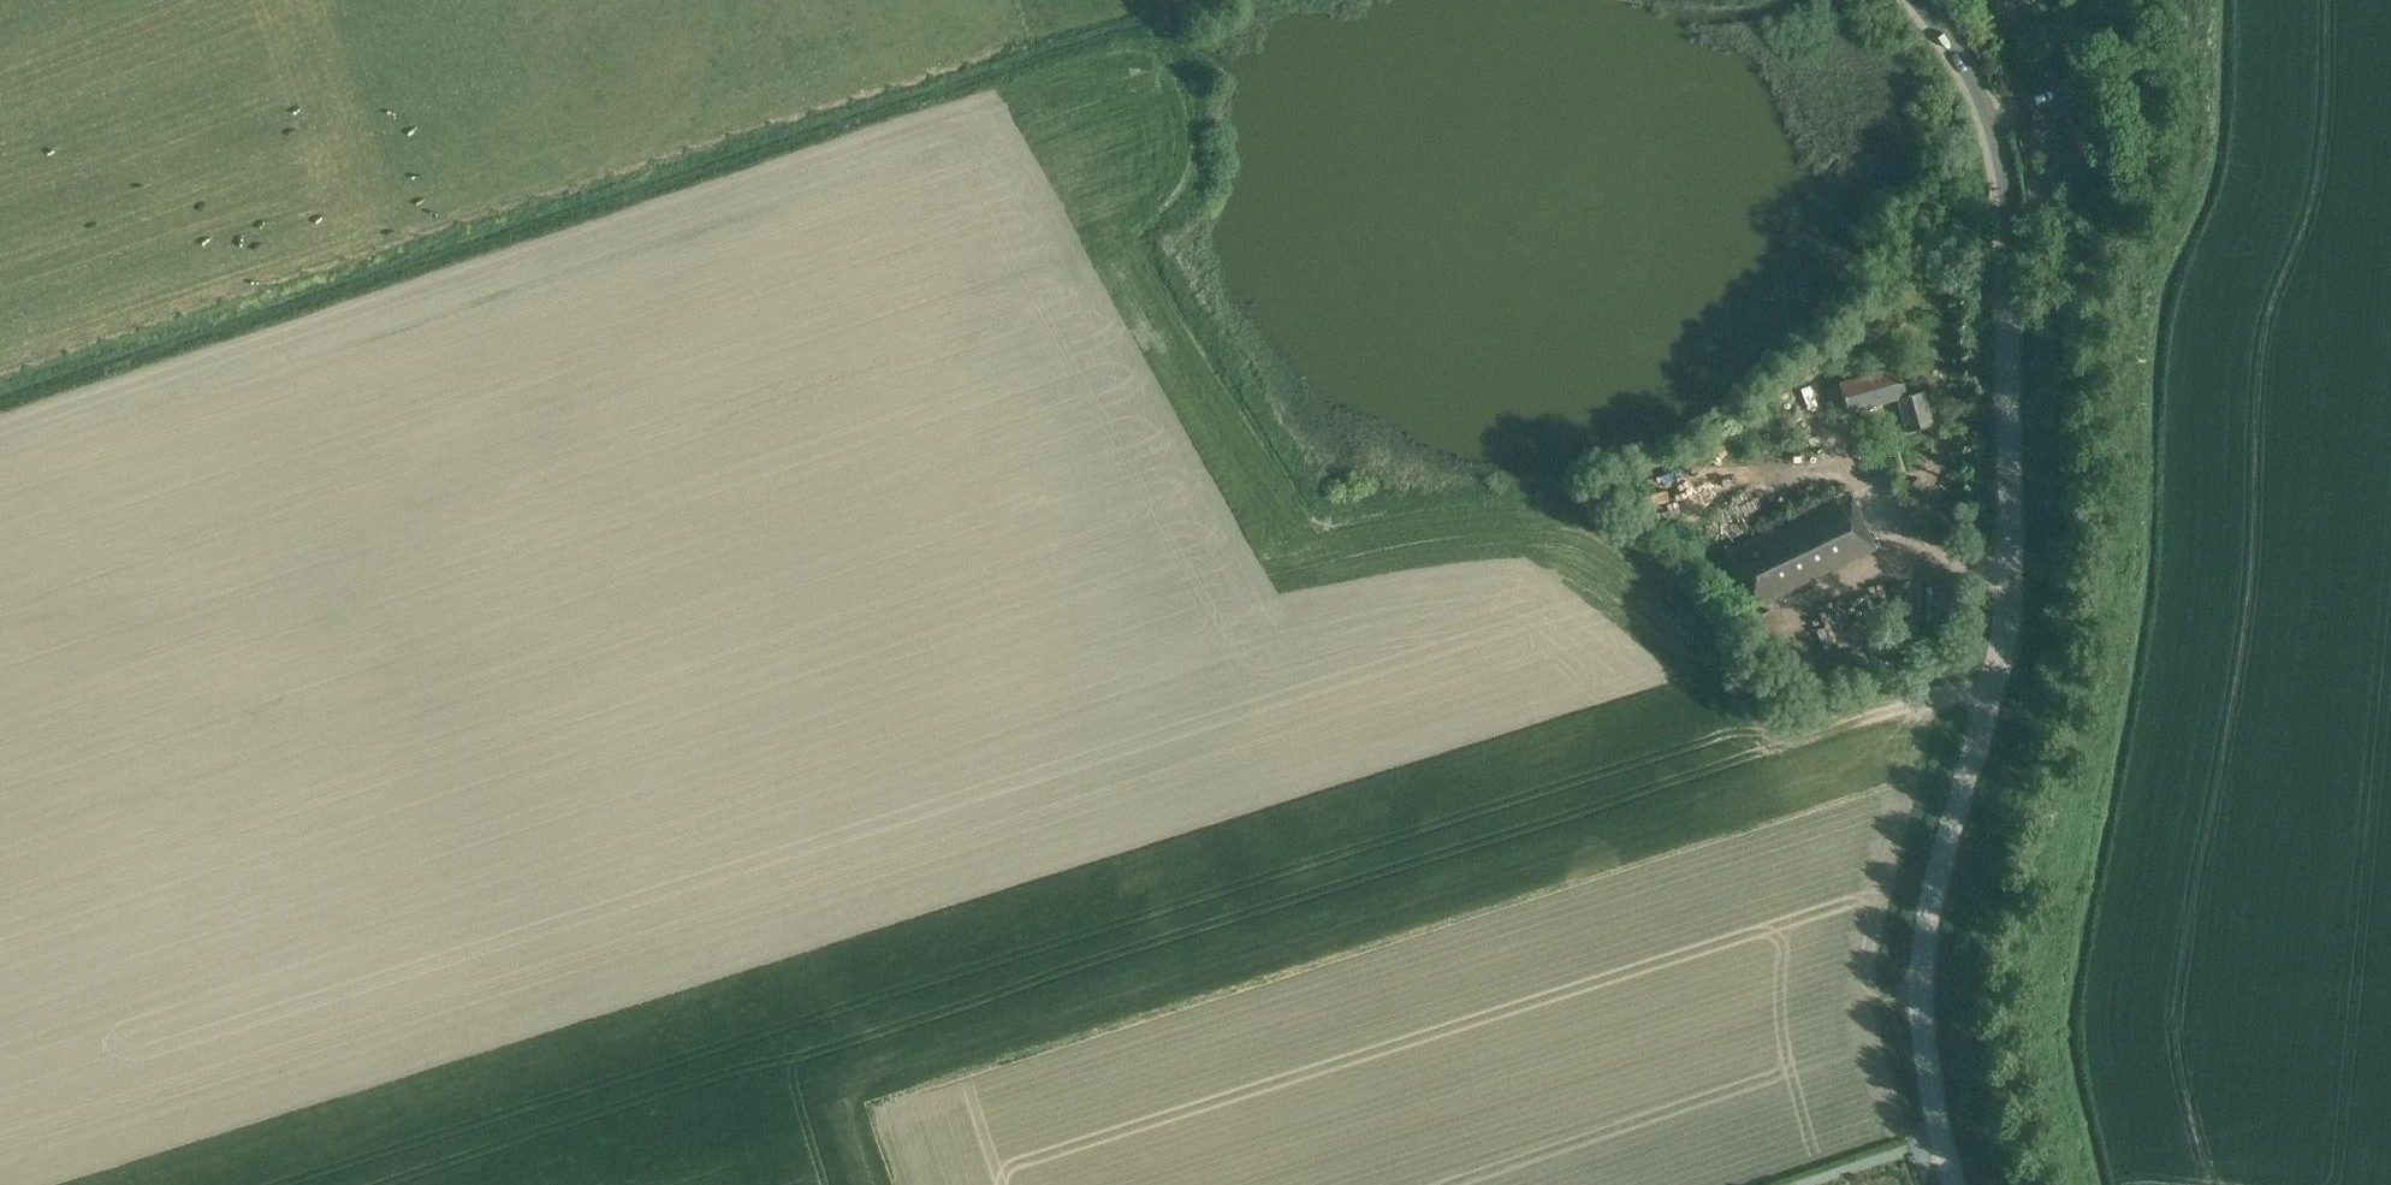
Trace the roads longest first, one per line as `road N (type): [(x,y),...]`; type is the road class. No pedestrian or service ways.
road 1 (unclassified): [(1957,1184),(1923,1073),(1922,985),(1937,869),(1994,697),(2010,612),(2017,287),(2008,155),(1956,51),(1917,0)]

